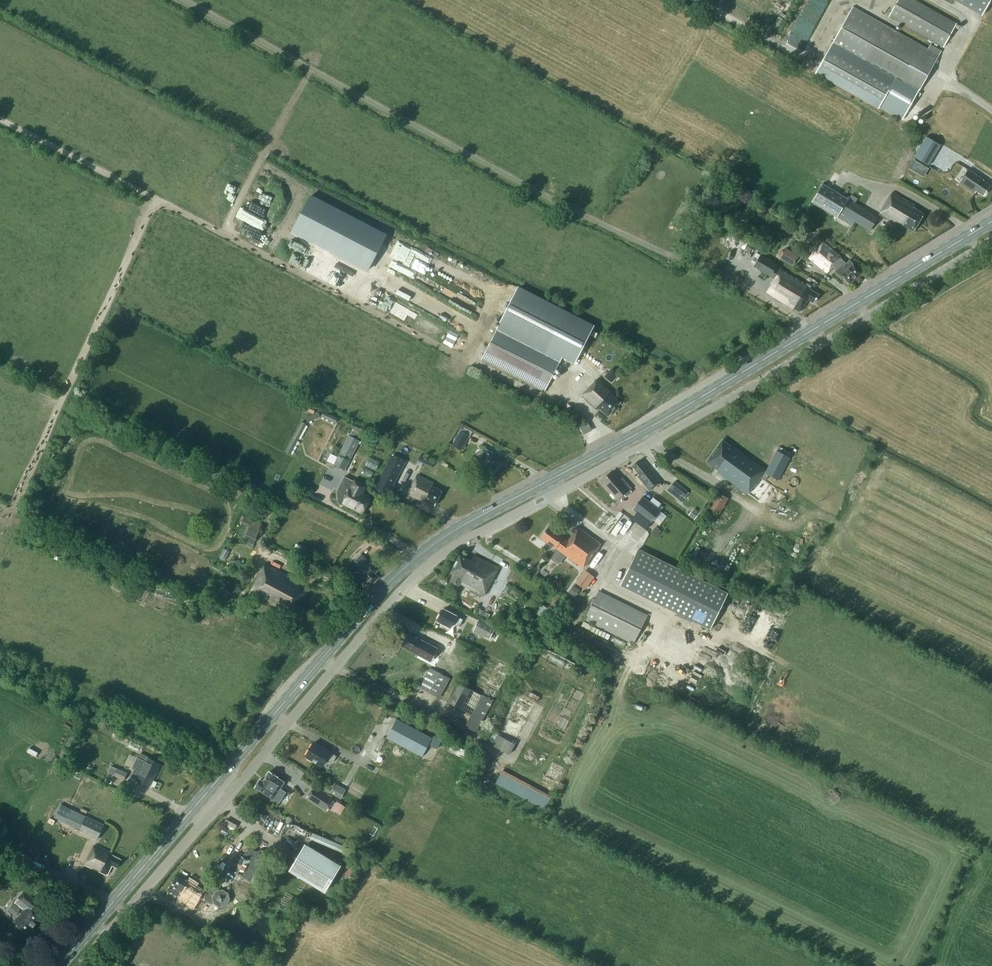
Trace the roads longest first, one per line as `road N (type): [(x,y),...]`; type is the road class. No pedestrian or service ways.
road 1 (primary): [(58,965),(422,552),(666,418),(991,221)]
road 2 (unclassified): [(79,965),(389,604),(441,556),(737,394),(991,241)]

